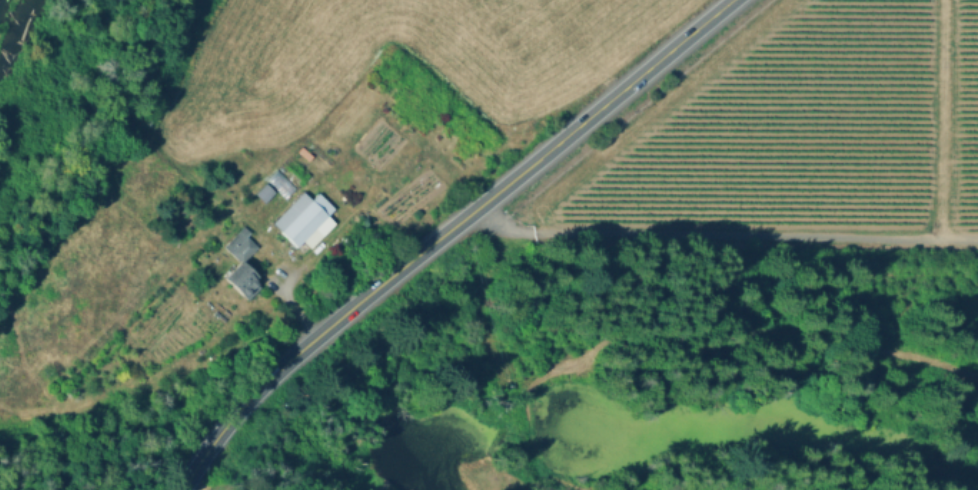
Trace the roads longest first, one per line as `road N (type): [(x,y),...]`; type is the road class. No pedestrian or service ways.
road 1 (secondary): [(730,0),(280,368),(236,412),(182,489)]
road 2 (track): [(474,209),(497,225),(536,233),(977,237)]
road 3 (track): [(941,237),(940,0)]

